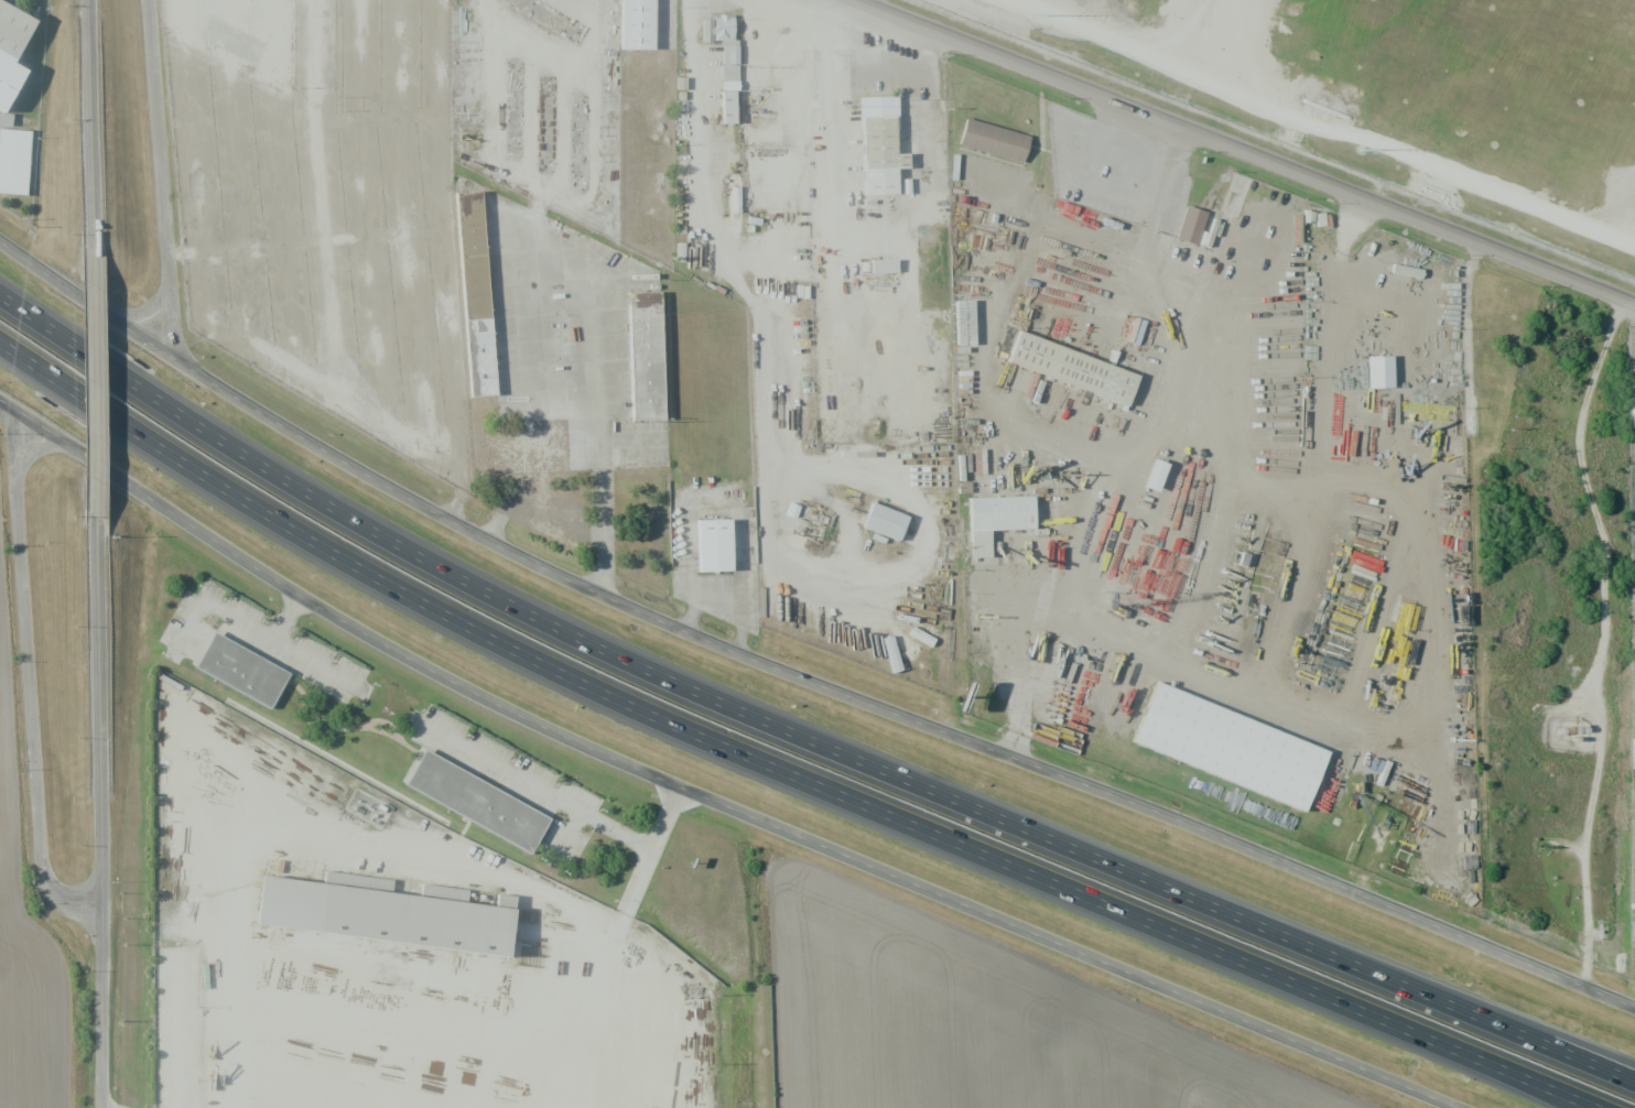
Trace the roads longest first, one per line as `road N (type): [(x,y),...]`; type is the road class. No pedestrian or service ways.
road 1 (secondary): [(1634,1002),(578,586),(444,522),(128,319)]
road 2 (motorway): [(140,432),(386,584),(672,728),(1598,1107)]
road 3 (motorway): [(1634,1073),(641,672),(214,441)]
road 4 (secondary): [(152,493),(343,619),(567,742),(1458,1107)]
road 5 (tertiary): [(901,0),(1634,292)]
road 6 (tertiary): [(107,1107),(95,520)]
road 7 (tertiary): [(14,474),(46,875),(72,901),(107,910)]
road 8 (tertiary): [(152,0),(169,283)]
road 9 (tertiary): [(95,520),(91,249)]
road 10 (motorway): [(214,441),(0,293)]
road 11 (tertiary): [(91,249),(95,0)]
road 12 (secondary): [(128,319),(0,232)]
road 13 (motorway): [(35,367),(140,432)]

